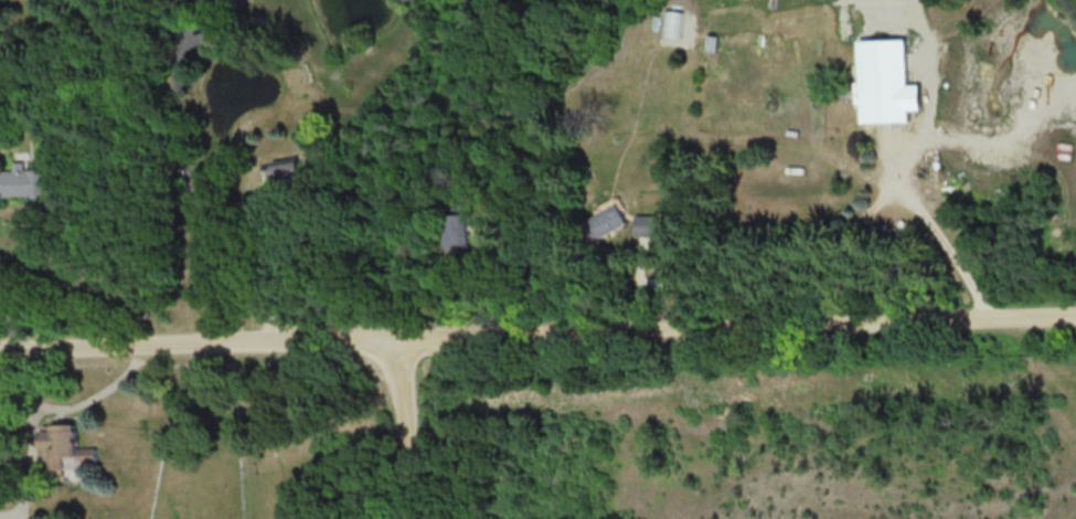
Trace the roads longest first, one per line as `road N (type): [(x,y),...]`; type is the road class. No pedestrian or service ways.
road 1 (residential): [(0,347),(1075,307)]
road 2 (residential): [(416,518),(408,332)]

